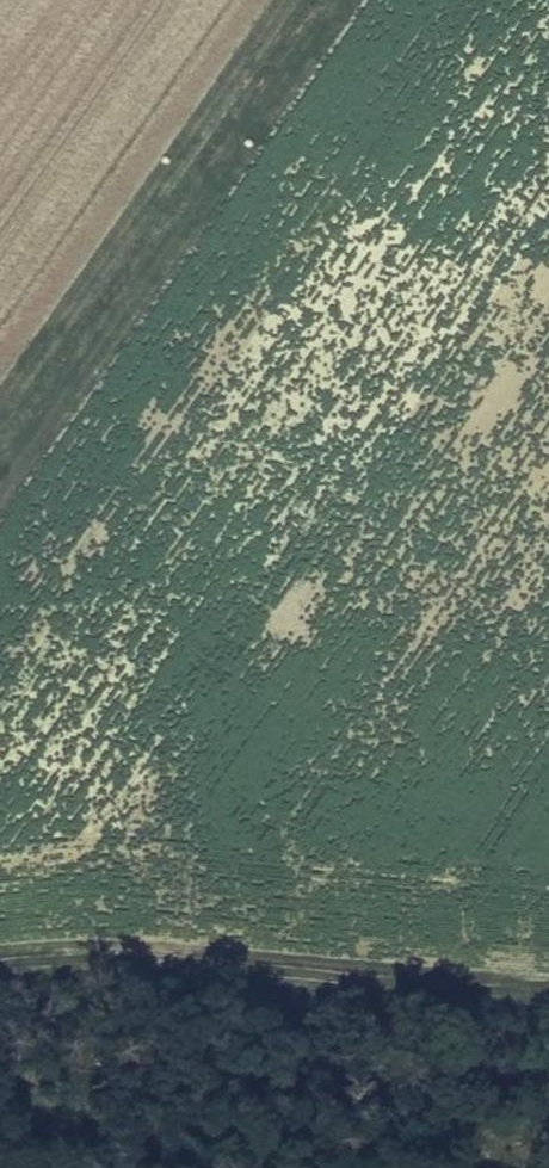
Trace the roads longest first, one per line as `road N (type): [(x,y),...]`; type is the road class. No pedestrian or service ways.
road 1 (track): [(0,487),(342,0)]
road 2 (track): [(548,1005),(219,975),(0,977)]

